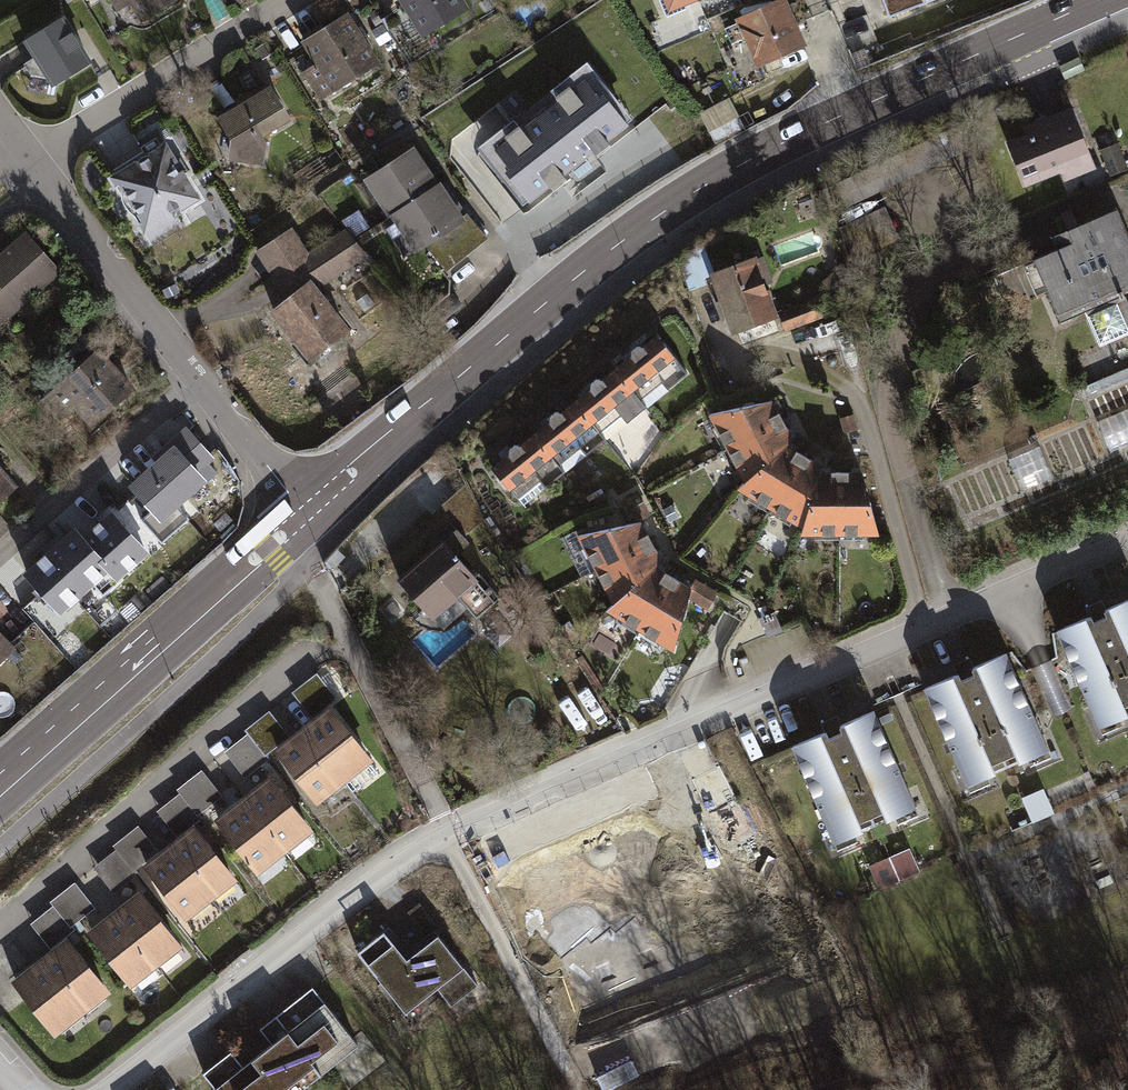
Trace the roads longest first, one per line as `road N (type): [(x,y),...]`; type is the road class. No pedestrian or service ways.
road 1 (primary): [(1094,0),(811,129),(650,218),(302,510)]
road 2 (residential): [(449,836),(1127,531)]
road 3 (residential): [(112,1089),(449,836)]
road 4 (primary): [(287,524),(0,784)]
road 5 (residential): [(287,524),(449,836)]
road 6 (residential): [(286,0),(34,167)]
road 7 (track): [(449,836),(579,1089)]
road 8 (residential): [(34,167),(203,380)]
road 9 (residential): [(203,380),(0,557)]
road 10 (residential): [(203,380),(302,510)]

